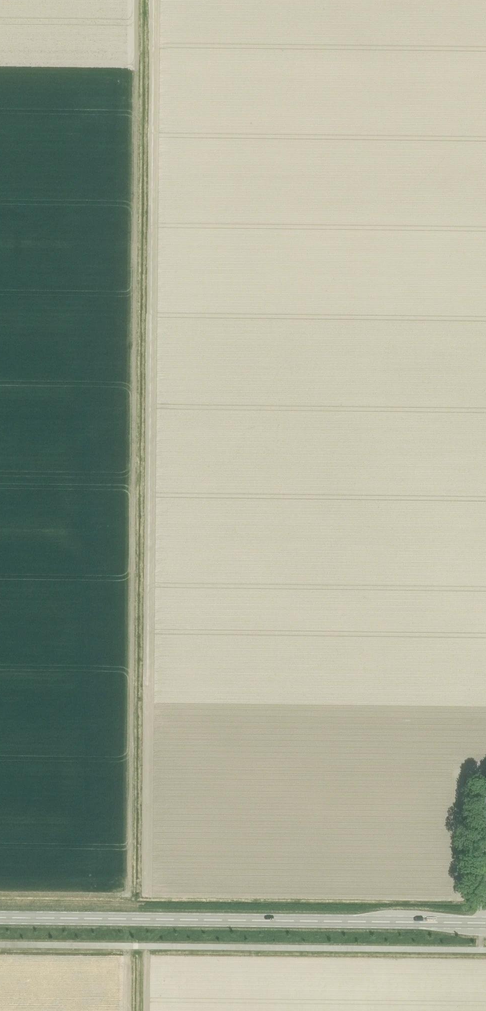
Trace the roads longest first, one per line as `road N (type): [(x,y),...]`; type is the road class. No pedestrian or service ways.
road 1 (secondary): [(485,923),(0,918)]

